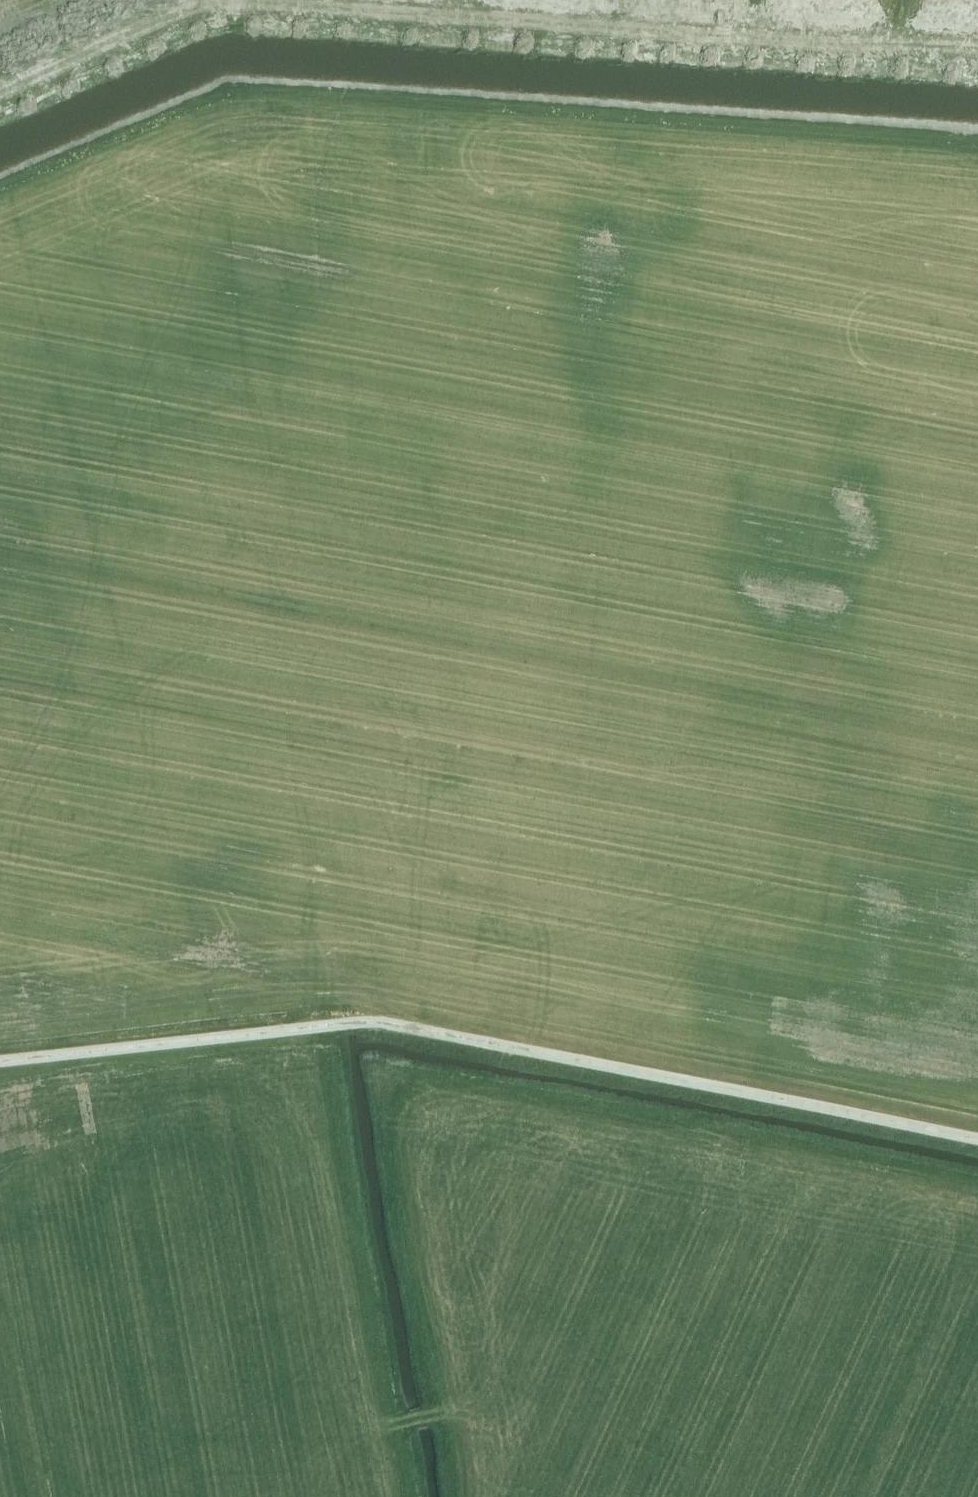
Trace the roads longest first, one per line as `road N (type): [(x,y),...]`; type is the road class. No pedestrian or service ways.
road 1 (track): [(0,1061),(376,1021),(977,1139)]

